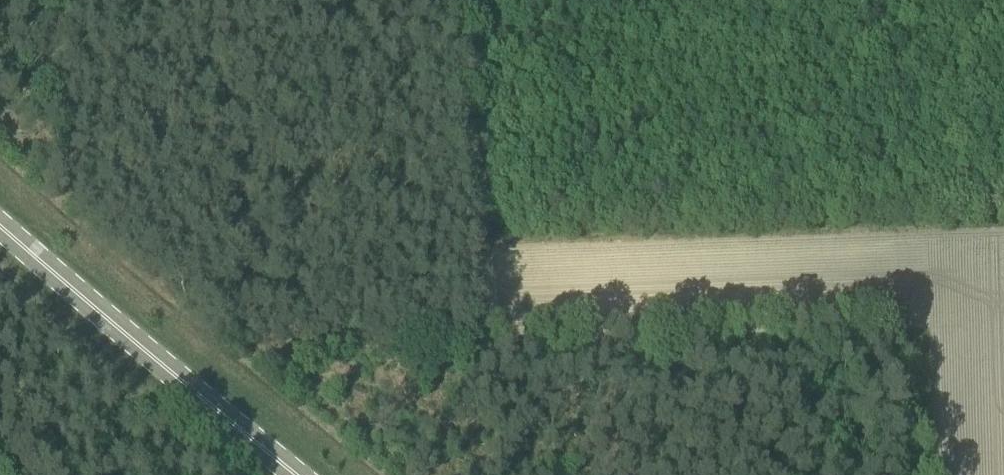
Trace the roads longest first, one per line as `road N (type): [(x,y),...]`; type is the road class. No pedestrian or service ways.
road 1 (primary): [(293,474),(0,228)]

